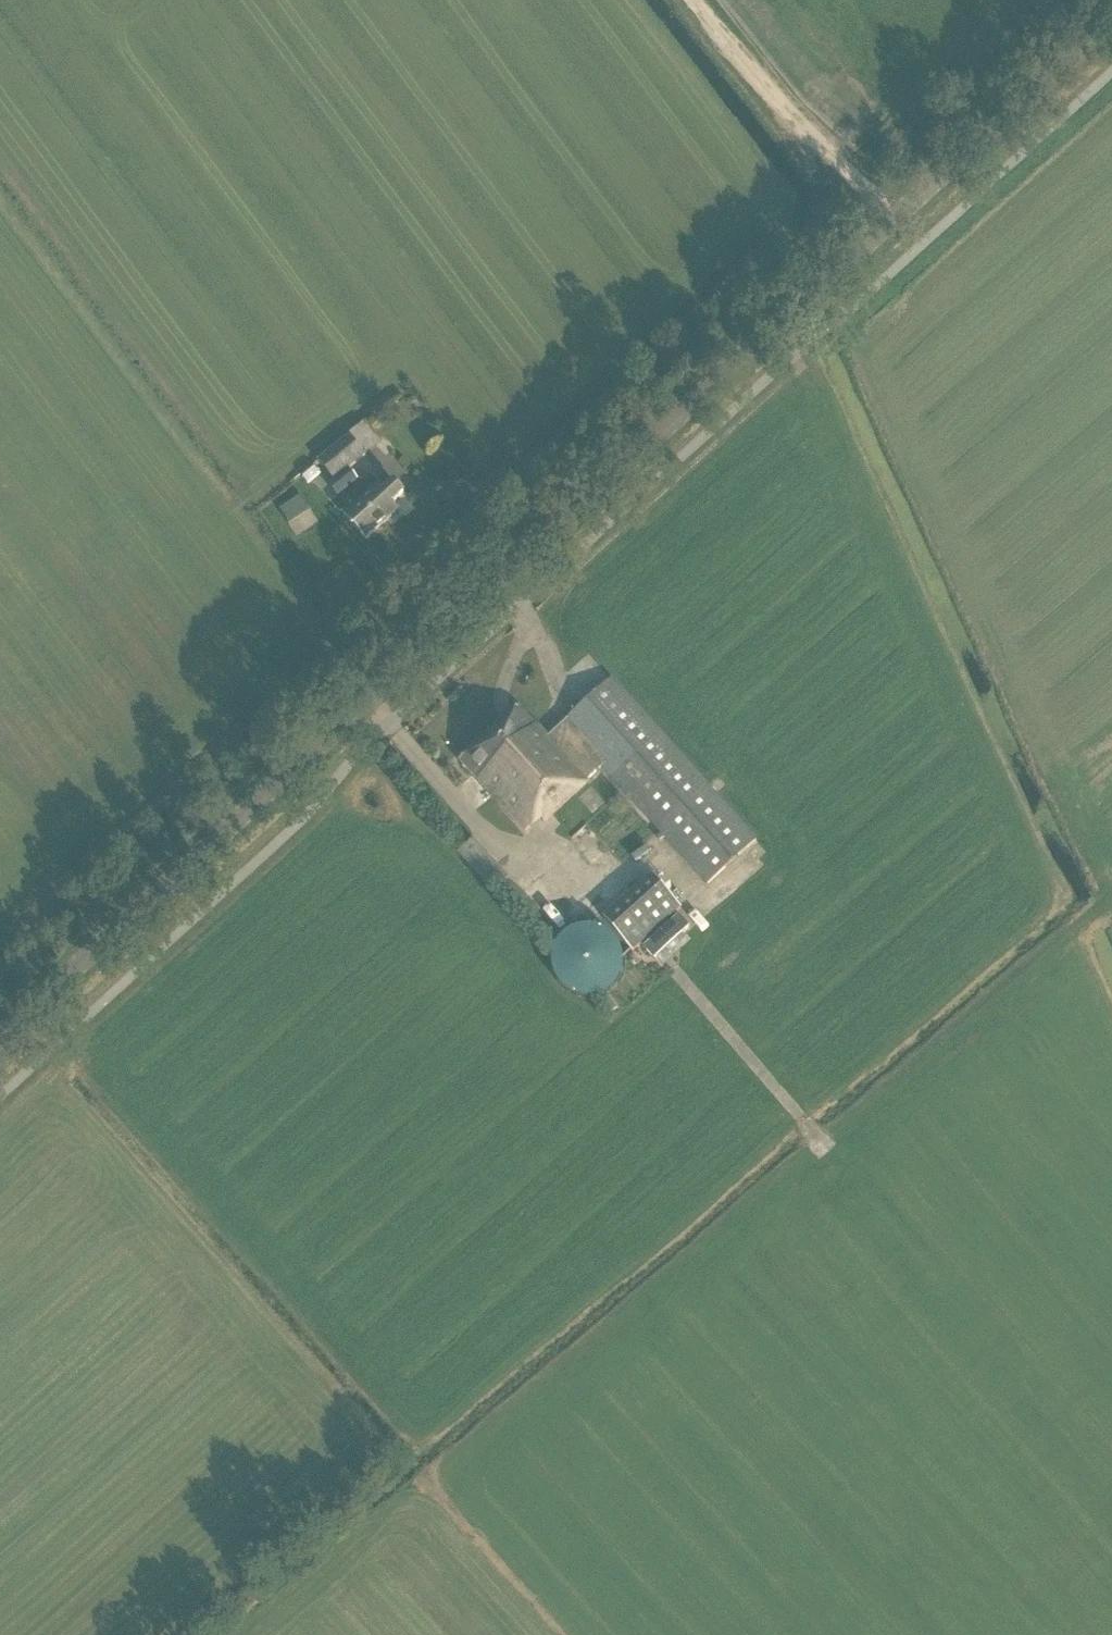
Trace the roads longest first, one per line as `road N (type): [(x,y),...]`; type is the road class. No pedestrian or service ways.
road 1 (tertiary): [(0,1039),(1111,21)]

